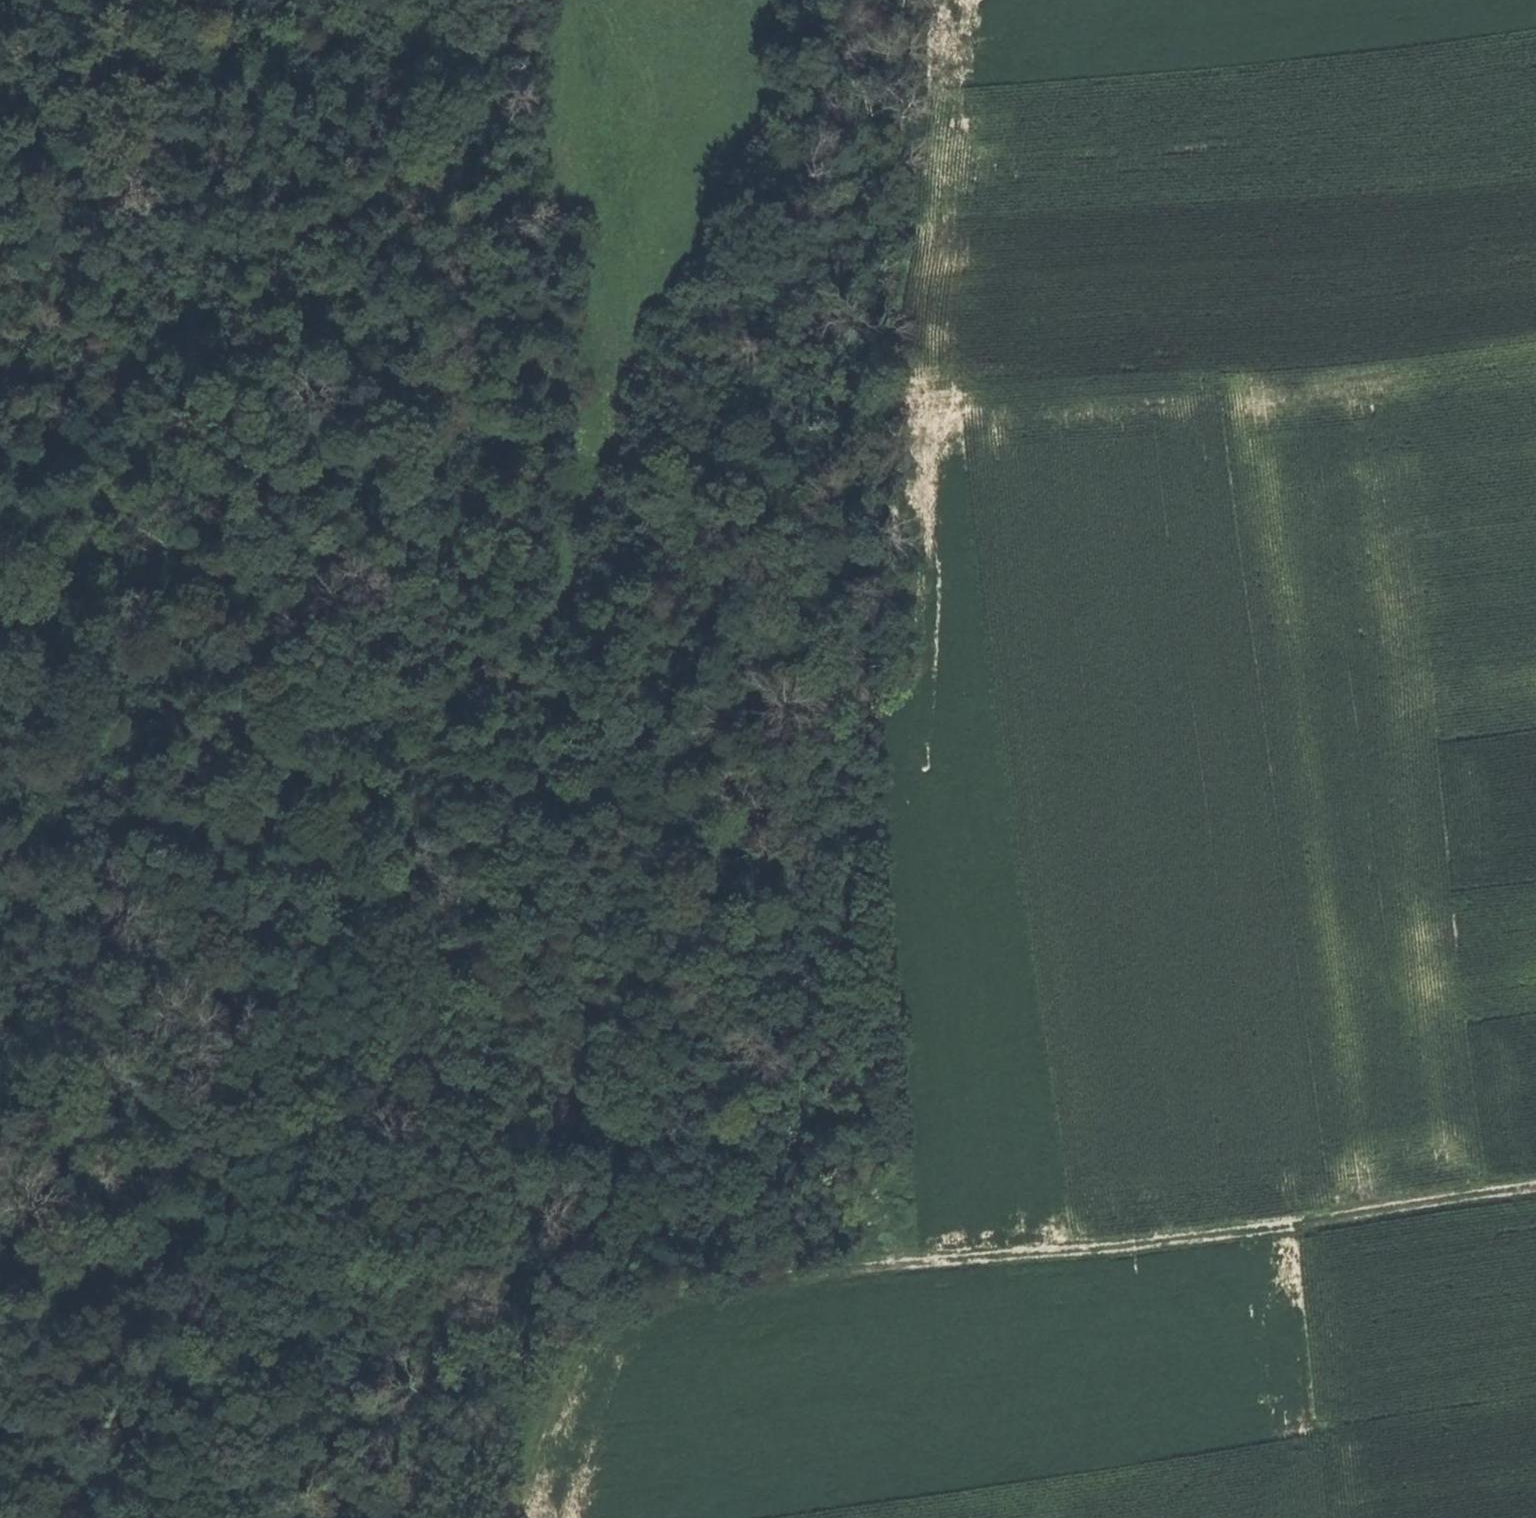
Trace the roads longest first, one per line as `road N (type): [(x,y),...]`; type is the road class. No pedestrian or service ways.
road 1 (track): [(1535,1188),(1273,1227),(773,1282),(665,1306),(587,1338),(520,1517)]

